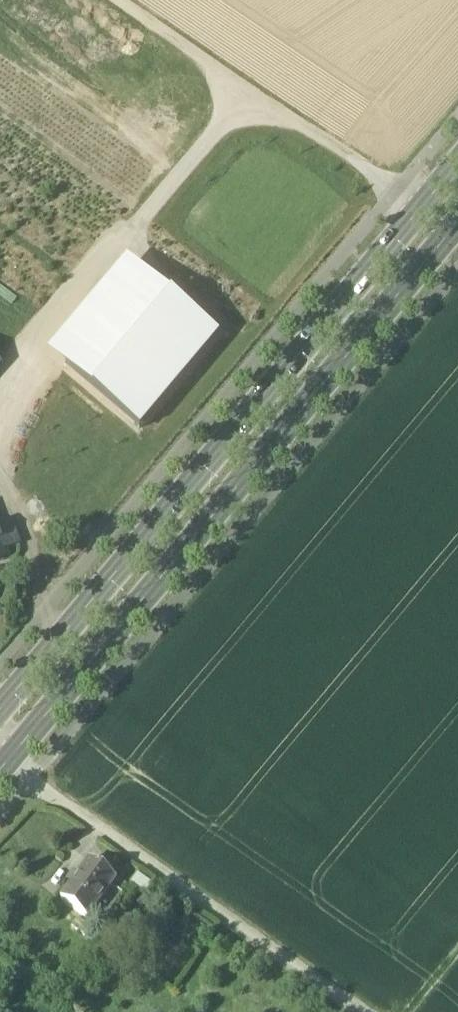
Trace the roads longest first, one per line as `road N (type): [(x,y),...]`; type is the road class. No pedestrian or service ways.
road 1 (primary): [(0,770),(457,224)]
road 2 (primary): [(457,165),(0,707)]
road 3 (track): [(364,1011),(28,777)]
road 4 (track): [(123,0),(420,210)]

